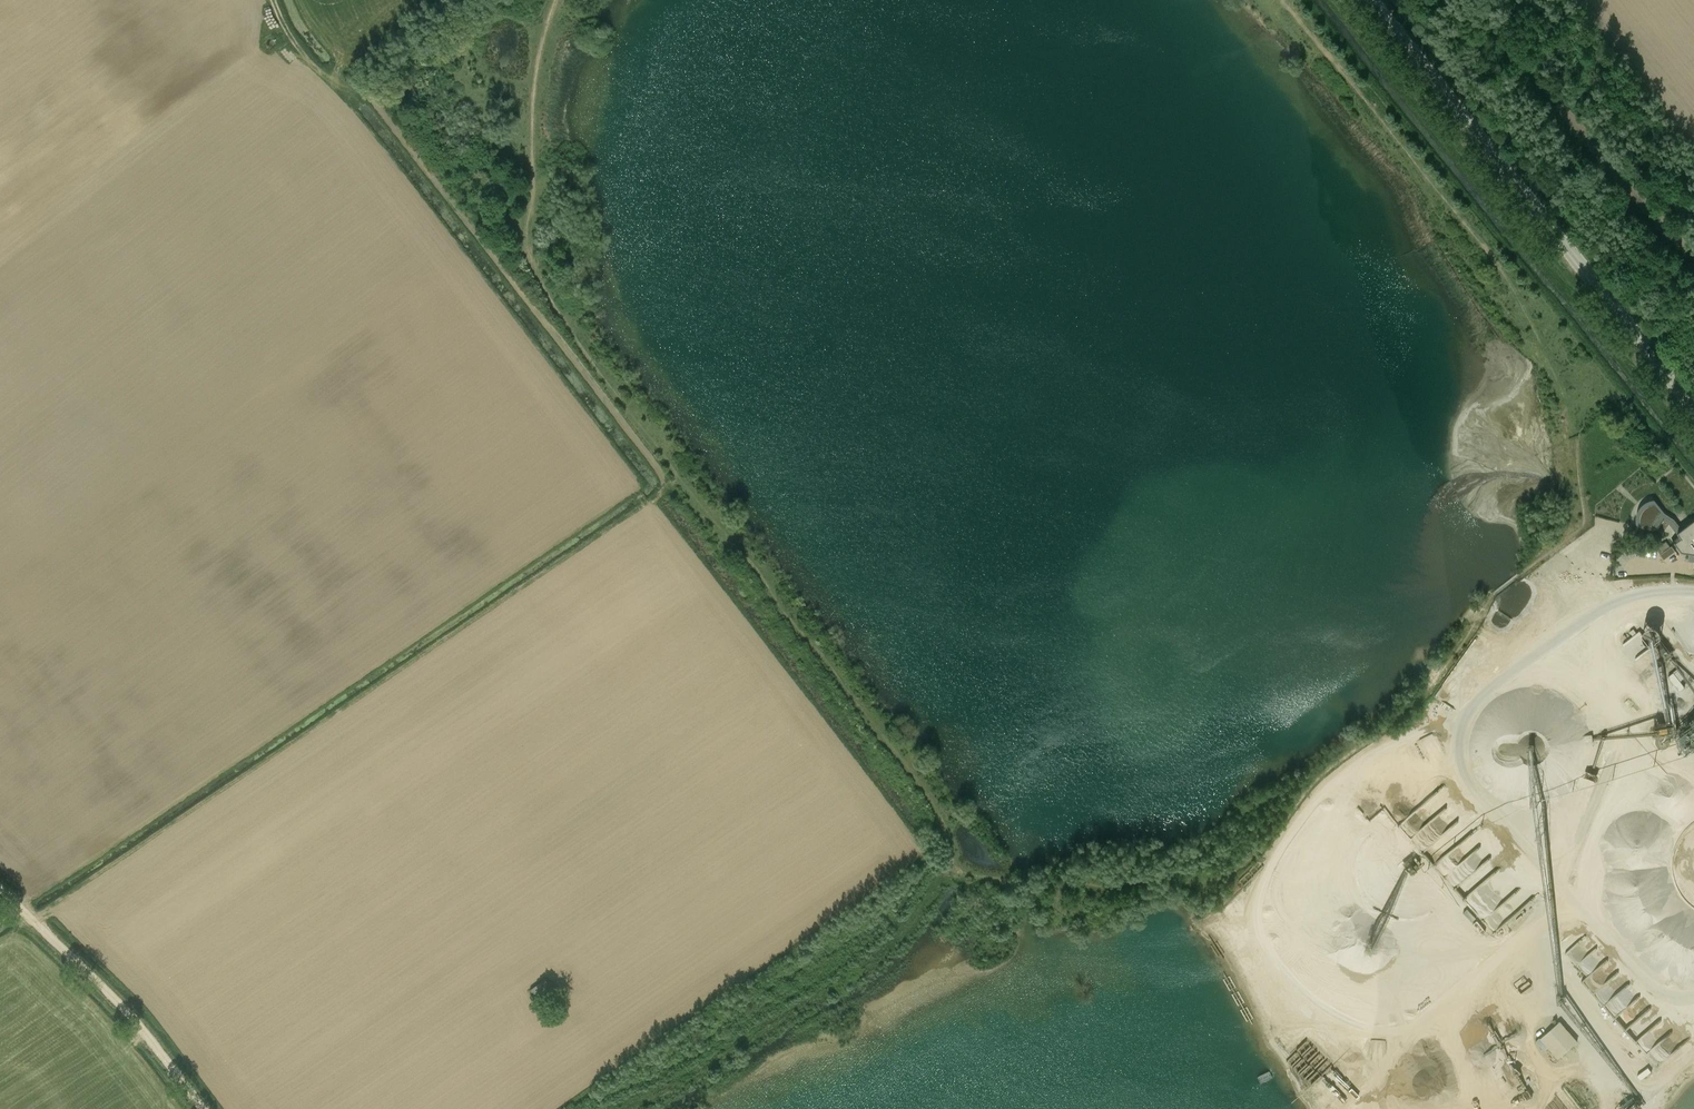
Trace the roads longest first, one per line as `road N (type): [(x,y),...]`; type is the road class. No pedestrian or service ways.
road 1 (unclassified): [(1693,410),(1376,0)]
road 2 (unclassified): [(202,1108),(144,1029),(0,887)]

